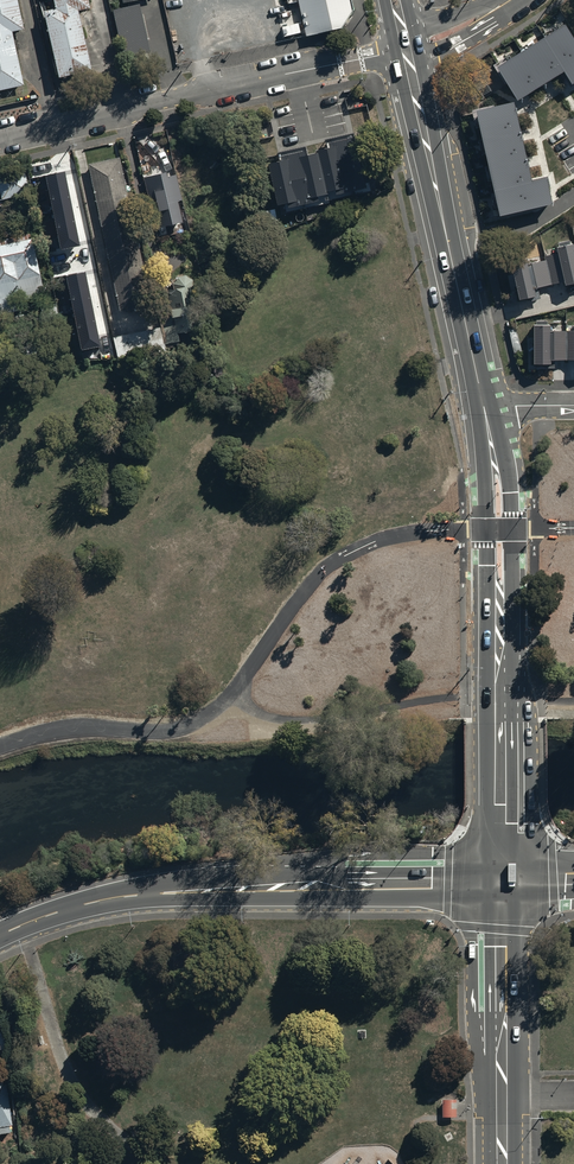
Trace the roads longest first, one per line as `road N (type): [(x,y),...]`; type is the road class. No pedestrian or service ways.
road 1 (secondary): [(501,874),(127,896),(0,935)]
road 2 (tertiary): [(484,407),(498,514),(501,874)]
road 3 (residential): [(0,137),(407,49)]
road 4 (tertiary): [(407,49),(484,407)]
road 5 (tertiary): [(501,874),(501,1098)]

